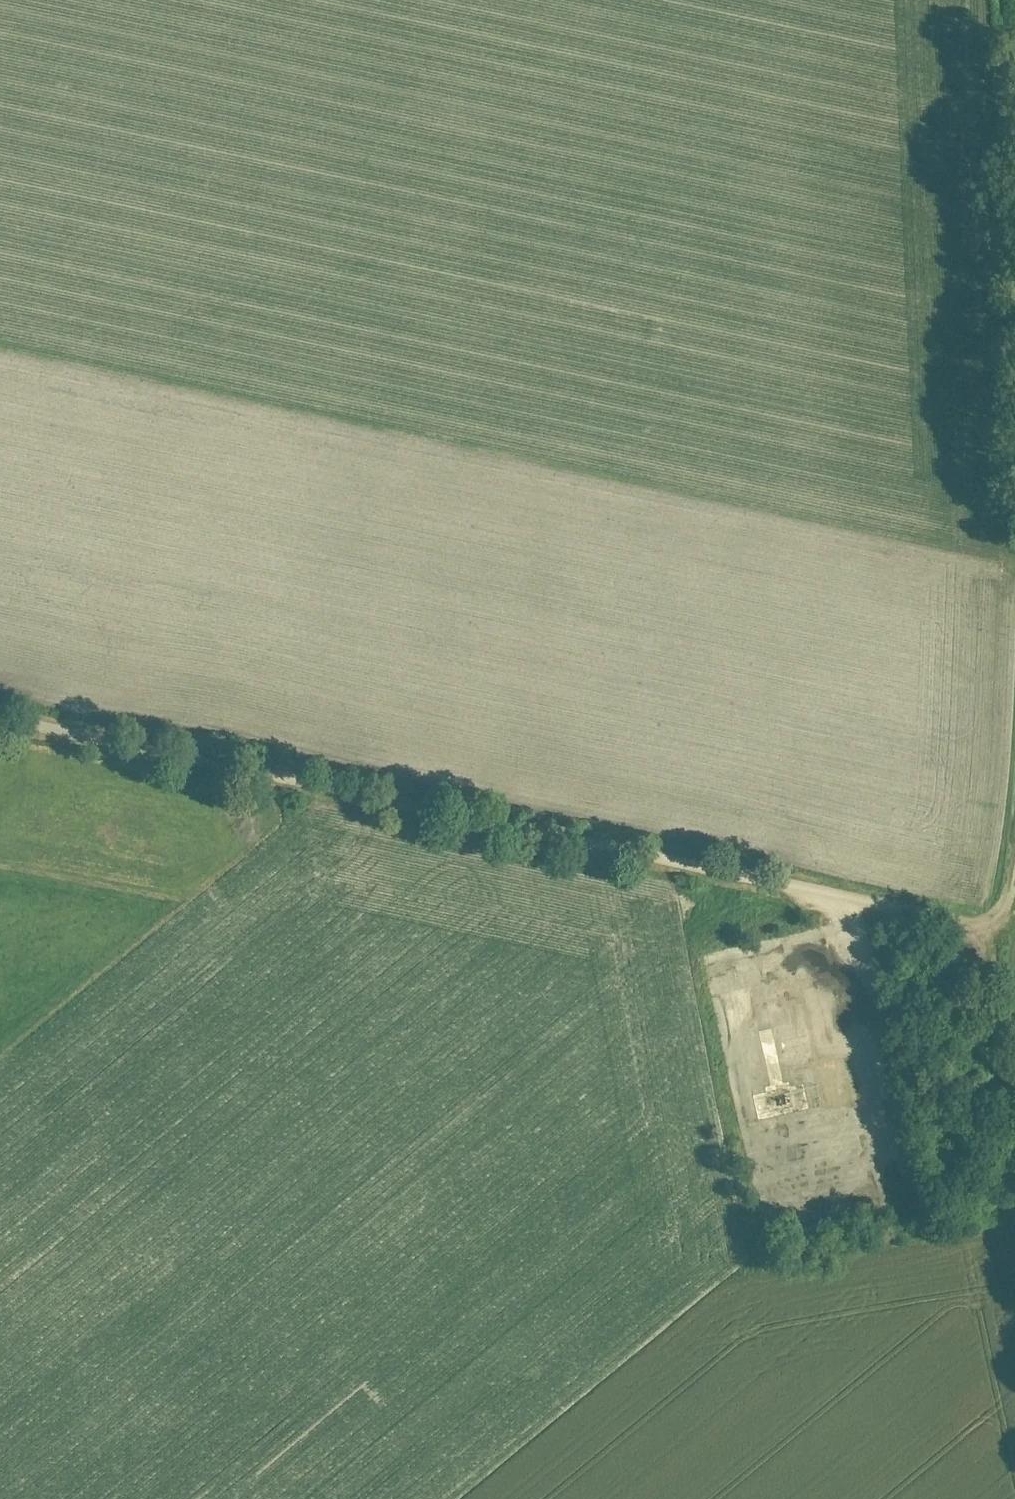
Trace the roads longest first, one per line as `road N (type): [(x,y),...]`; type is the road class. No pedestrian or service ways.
road 1 (track): [(962,915),(1014,1177)]

